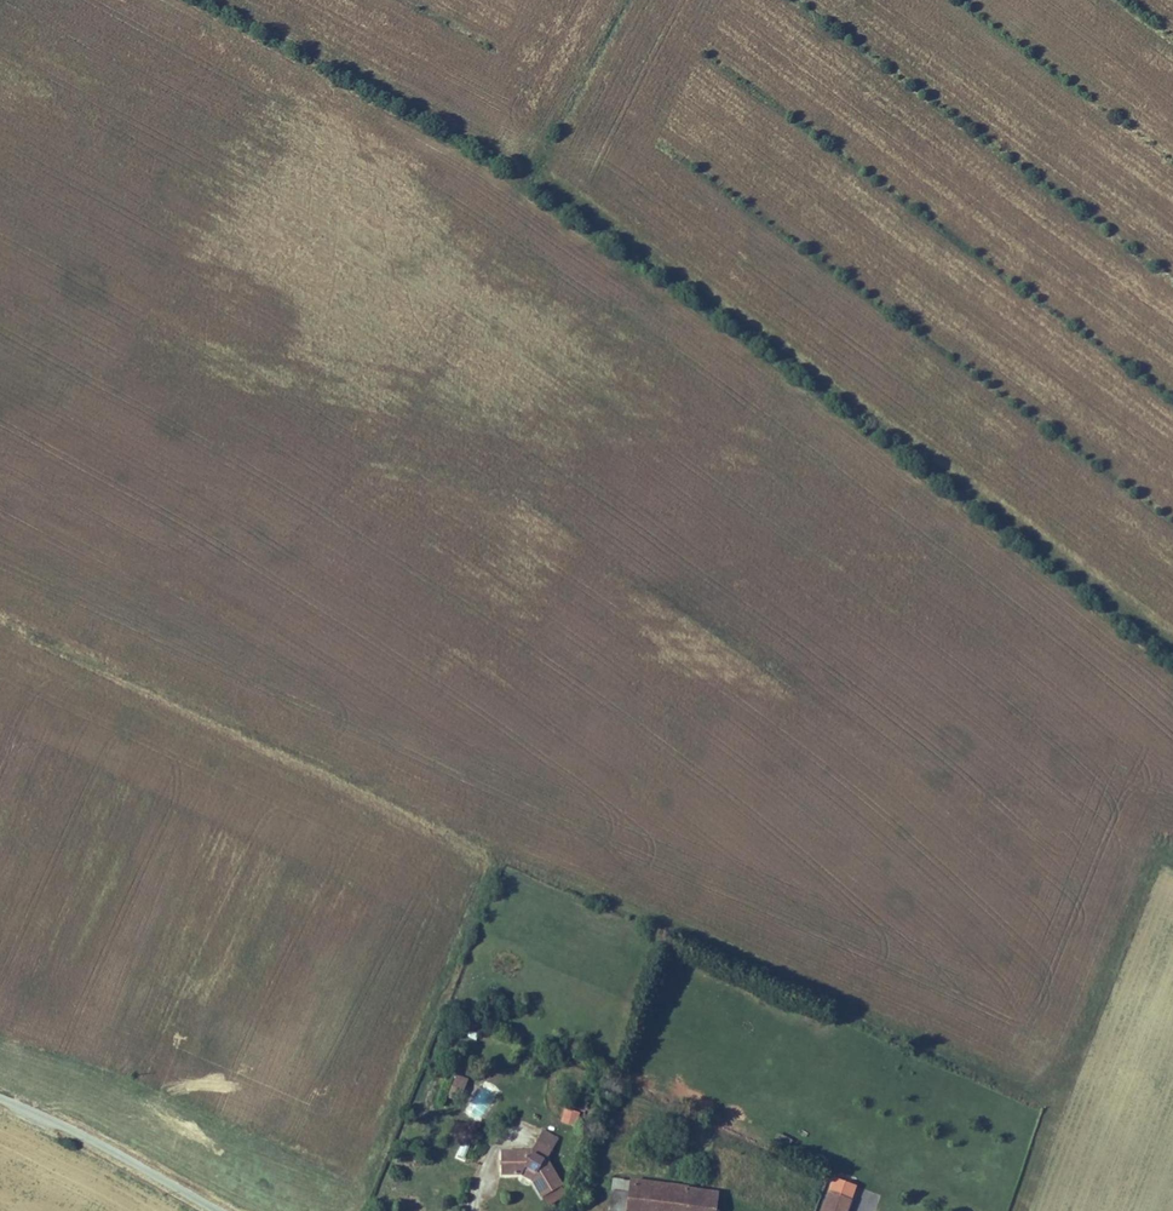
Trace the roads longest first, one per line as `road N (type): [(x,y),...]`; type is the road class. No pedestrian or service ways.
road 1 (unclassified): [(218,1210),(0,1097)]

